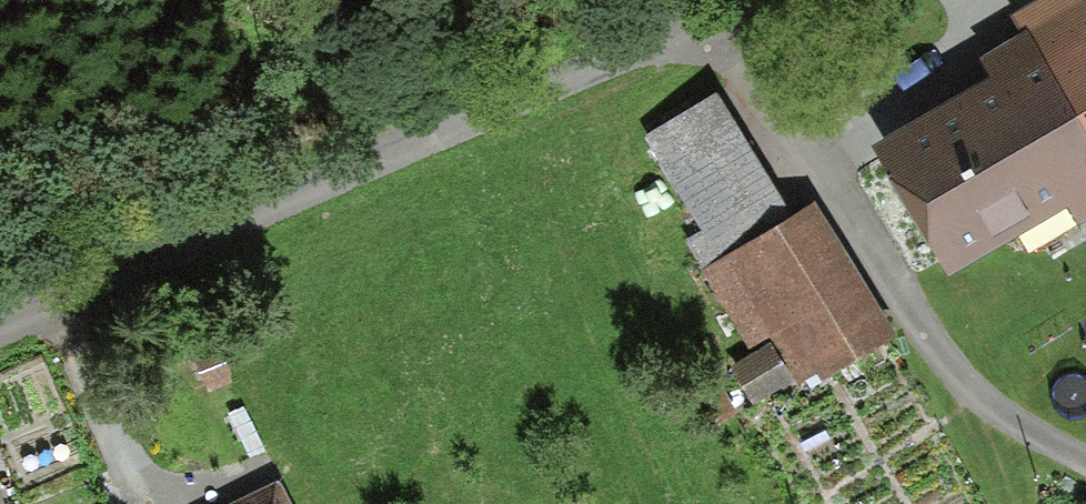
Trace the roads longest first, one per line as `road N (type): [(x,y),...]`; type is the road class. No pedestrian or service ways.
road 1 (unclassified): [(749,0),(716,23),(476,118),(0,330)]
road 2 (track): [(1085,463),(977,400),(789,147),(716,23)]
road 3 (track): [(476,118),(250,0)]

